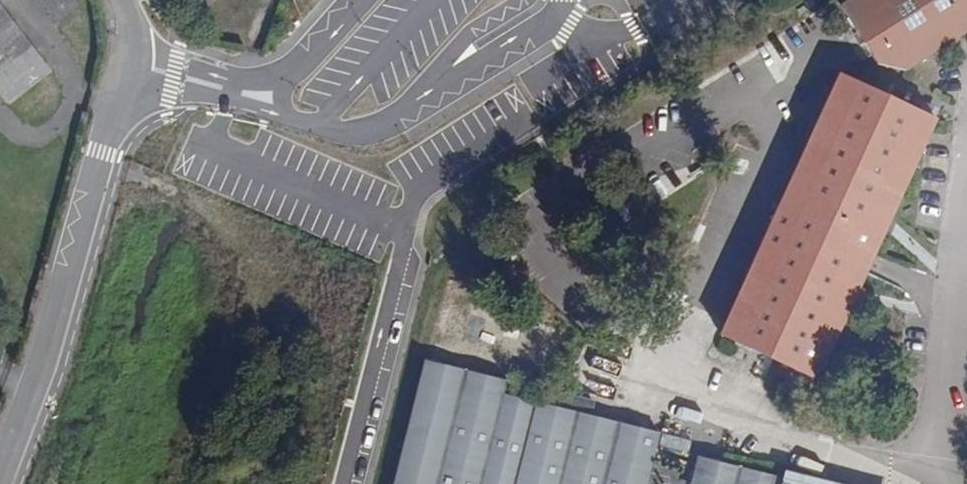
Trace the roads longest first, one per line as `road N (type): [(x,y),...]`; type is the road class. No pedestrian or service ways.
road 1 (residential): [(131,0),(118,112),(0,476)]

